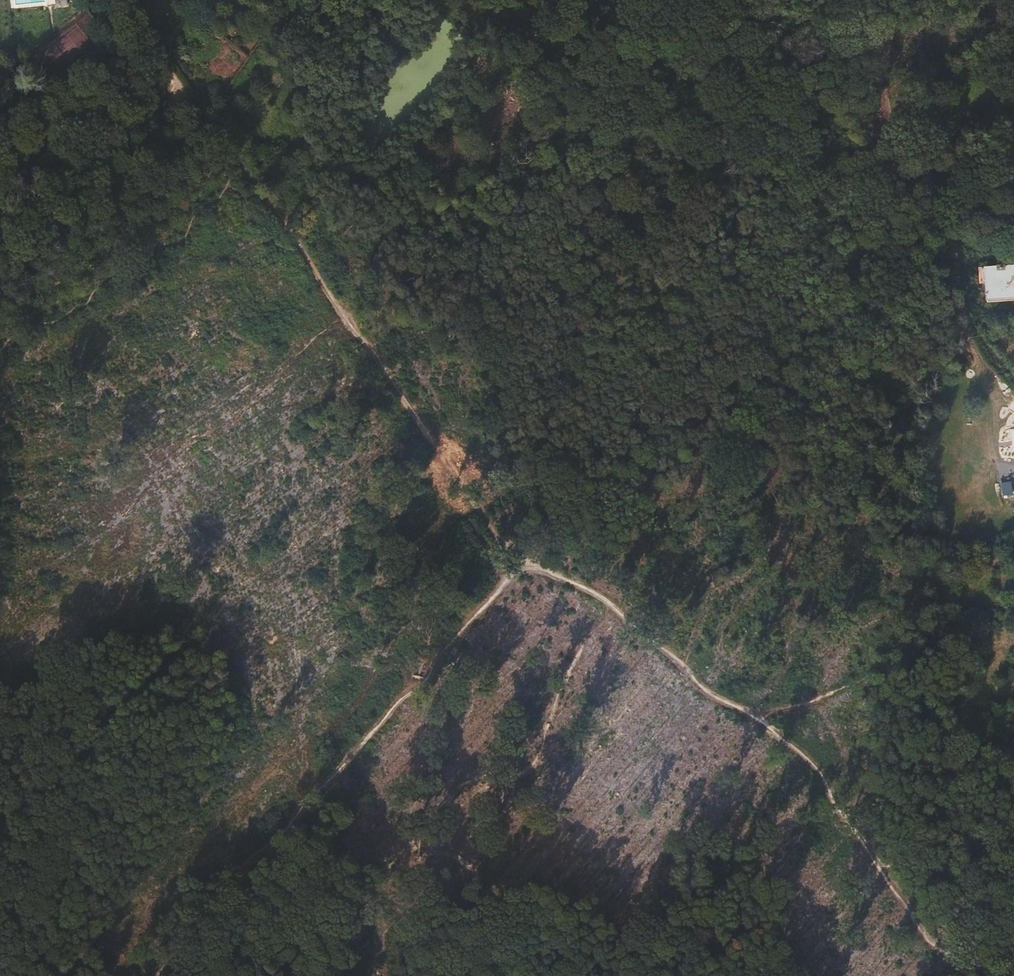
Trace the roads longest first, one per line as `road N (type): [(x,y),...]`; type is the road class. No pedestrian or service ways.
road 1 (track): [(118,0),(182,104),(268,198)]
road 2 (track): [(182,104),(139,124),(95,130),(0,179)]

